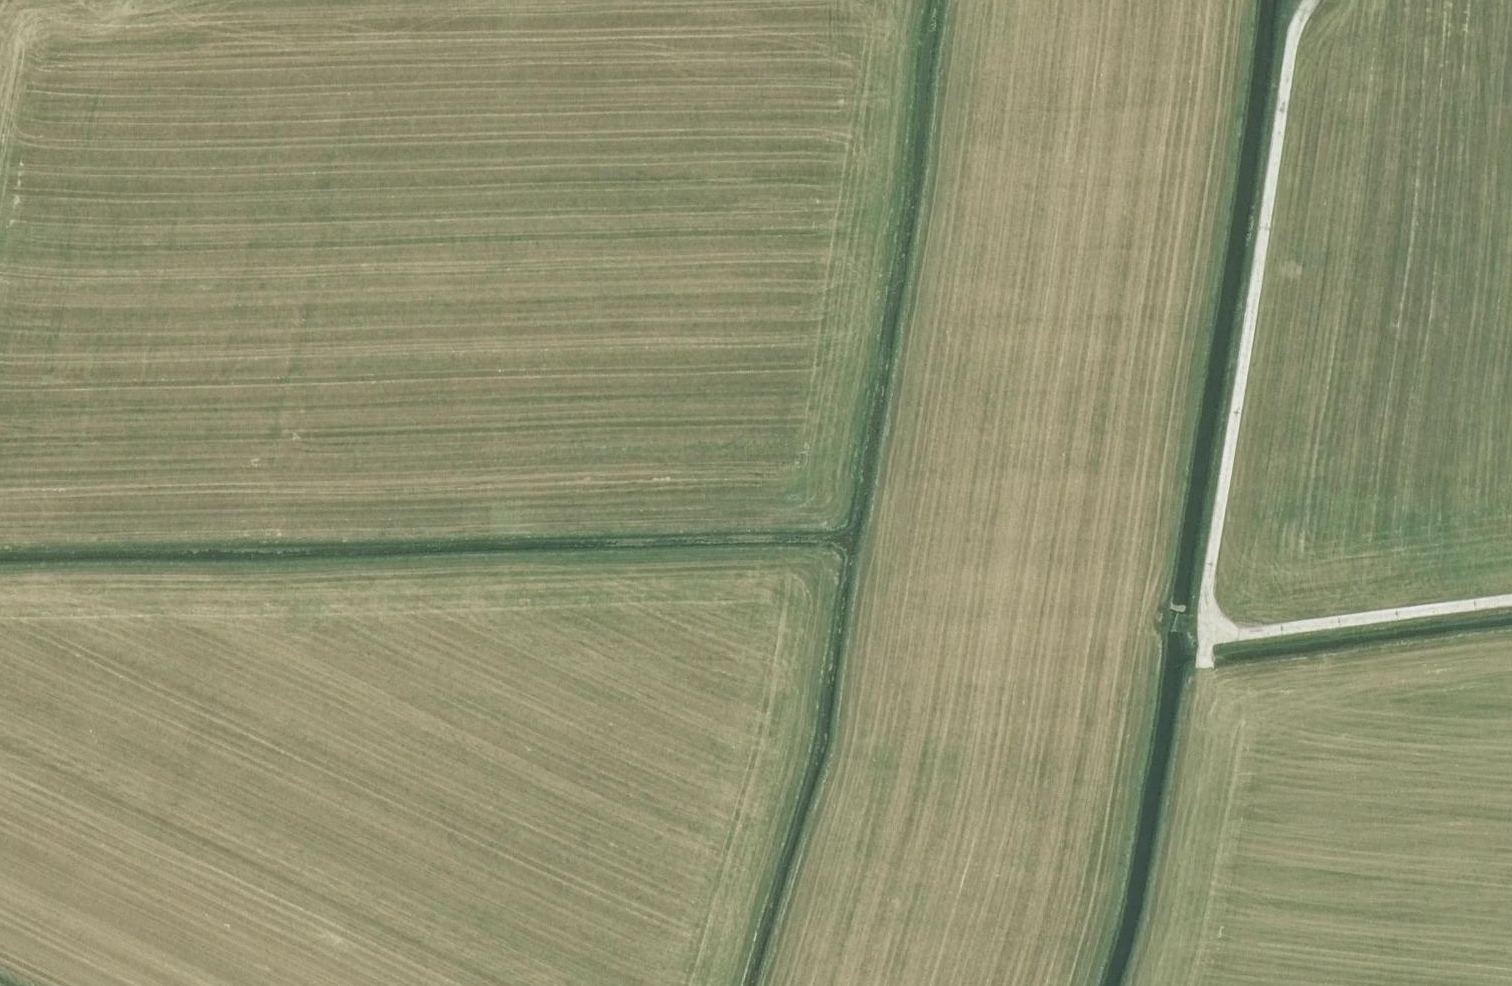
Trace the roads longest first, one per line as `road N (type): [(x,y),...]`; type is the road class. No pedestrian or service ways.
road 1 (track): [(1313,0),(1296,37),(1207,594),(1212,632),(1511,600)]

